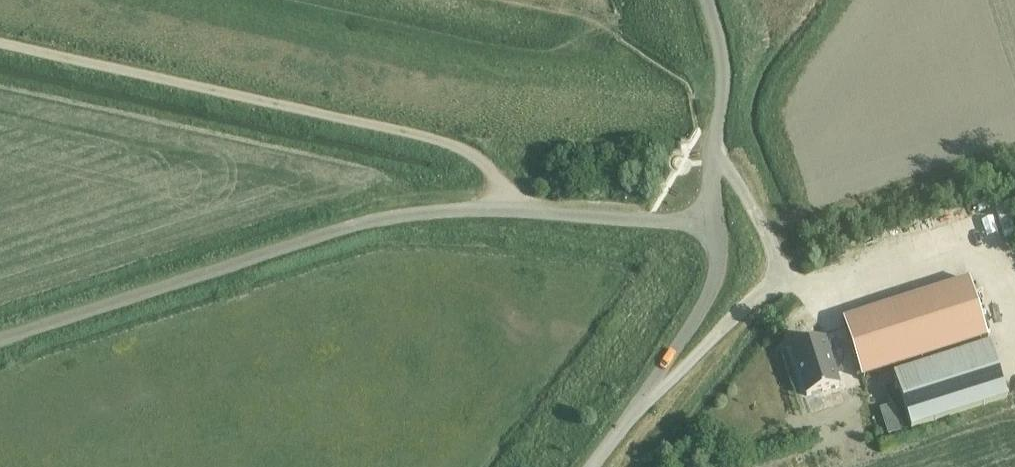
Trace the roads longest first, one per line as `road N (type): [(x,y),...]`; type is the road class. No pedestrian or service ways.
road 1 (track): [(500,209),(490,167),(443,136),(0,39)]
road 2 (unclassified): [(0,339),(380,219),(500,209)]
road 3 (unclassified): [(591,466),(699,314),(721,236),(715,211)]
road 4 (unclassified): [(715,211),(648,220),(500,209)]
road 5 (unclassified): [(708,0),(723,89),(715,211)]

